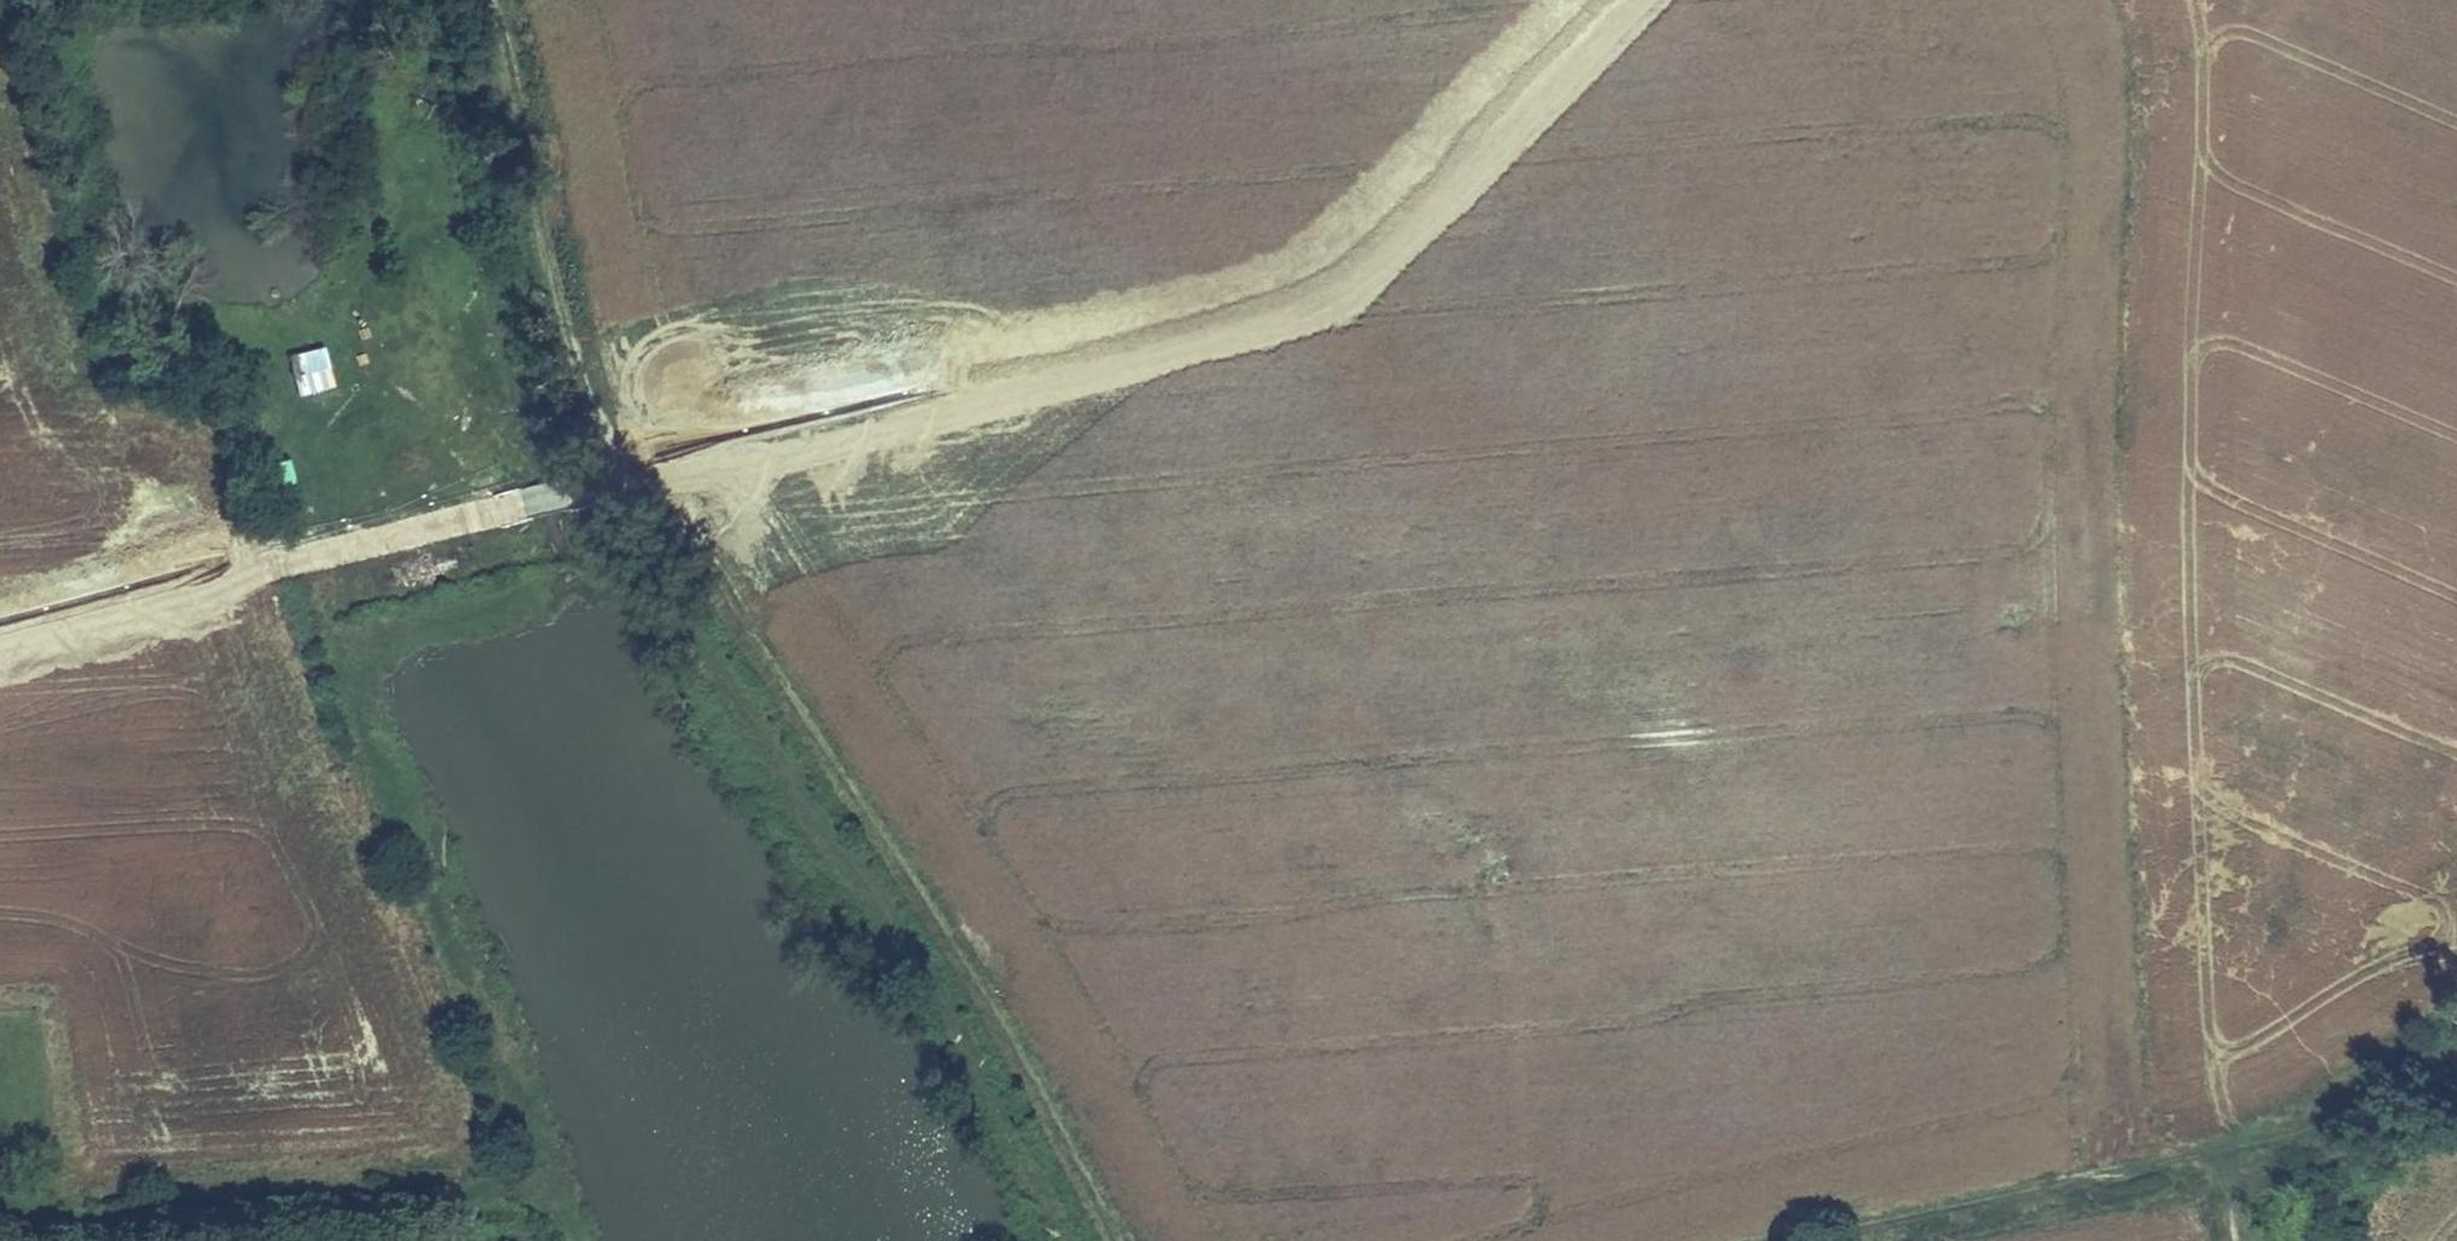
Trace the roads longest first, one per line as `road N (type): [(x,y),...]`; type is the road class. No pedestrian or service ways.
road 1 (track): [(460,0),(504,91),(559,269),(578,394),(624,483),(933,918),(1130,1240)]
road 2 (track): [(2456,1074),(1732,1240)]

